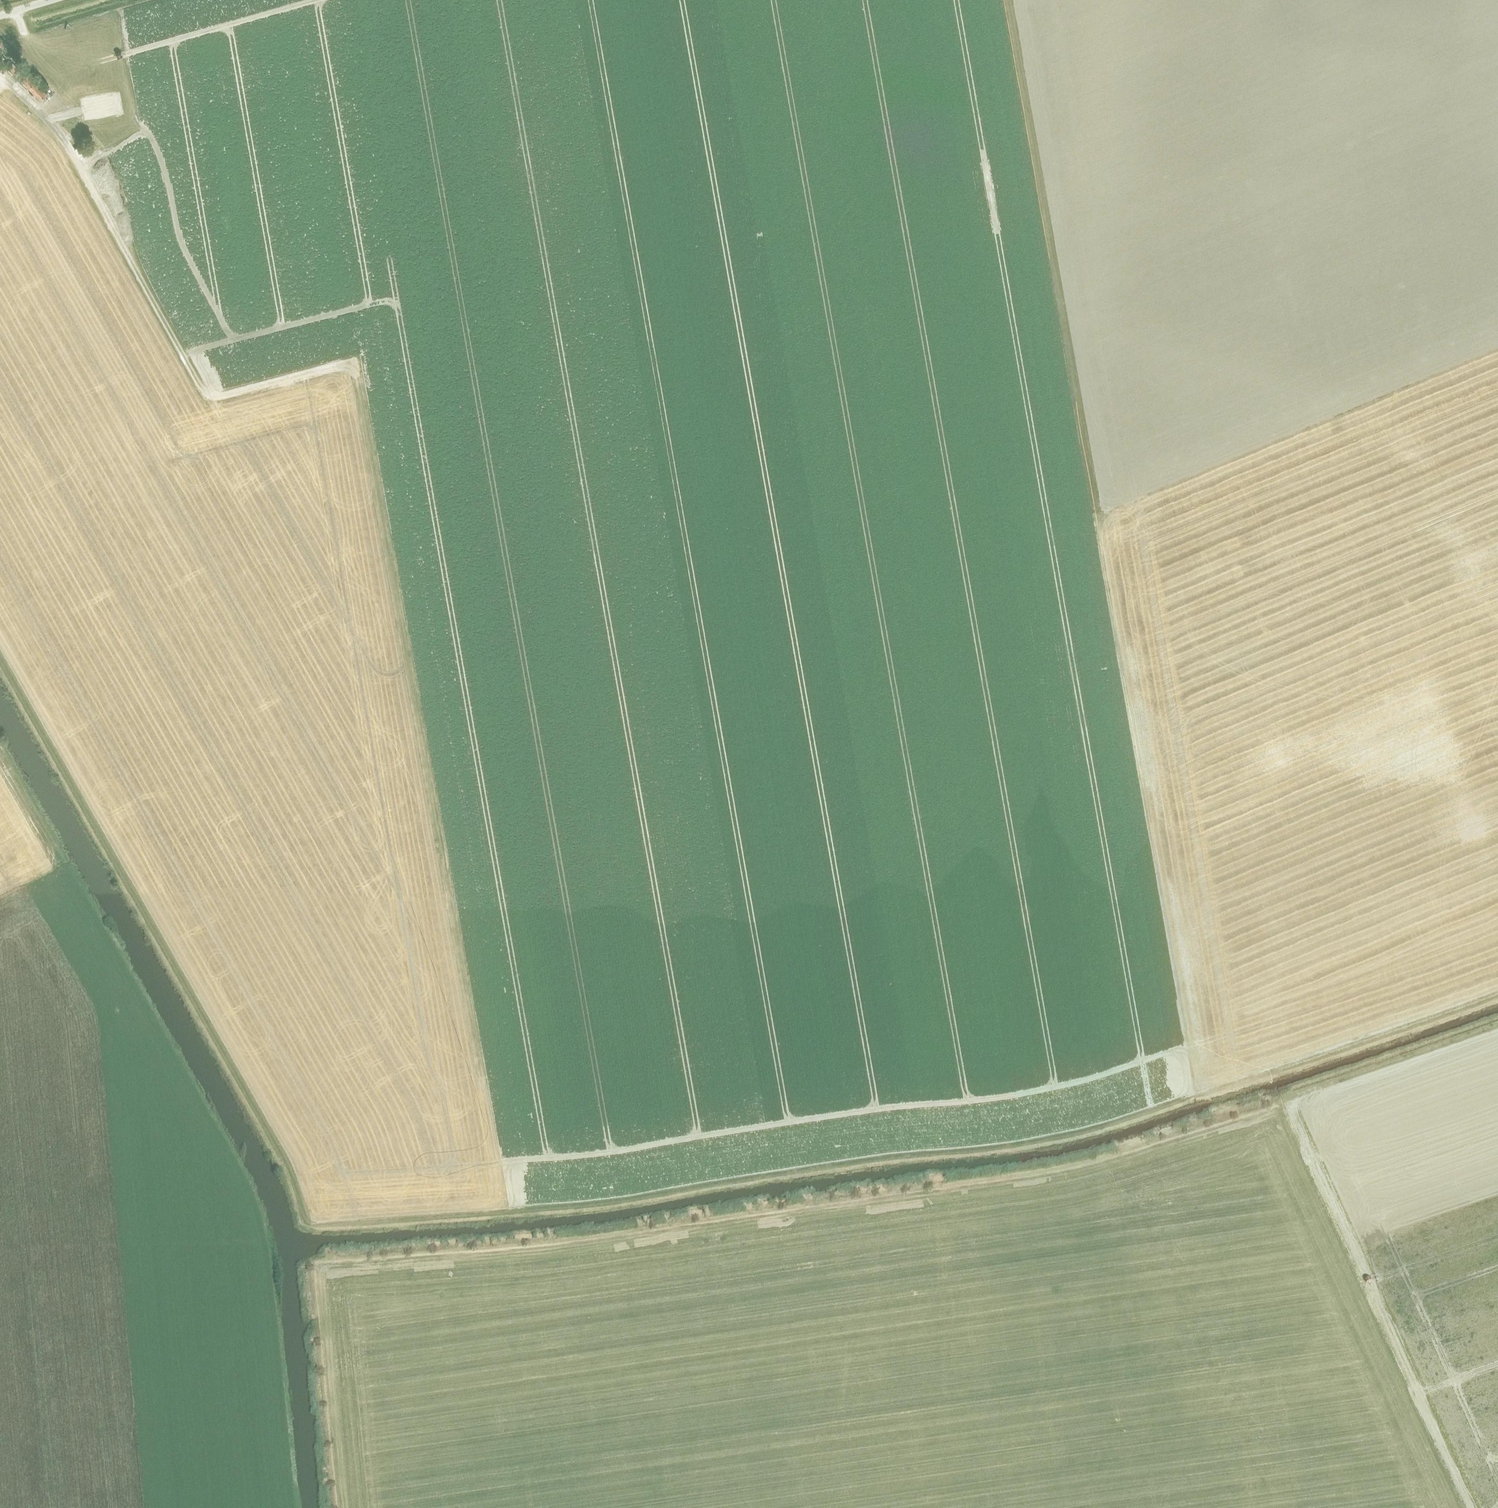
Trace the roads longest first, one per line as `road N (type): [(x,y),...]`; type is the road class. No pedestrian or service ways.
road 1 (track): [(0,74),(69,144),(208,396),(343,366),(359,379),(481,1073)]

